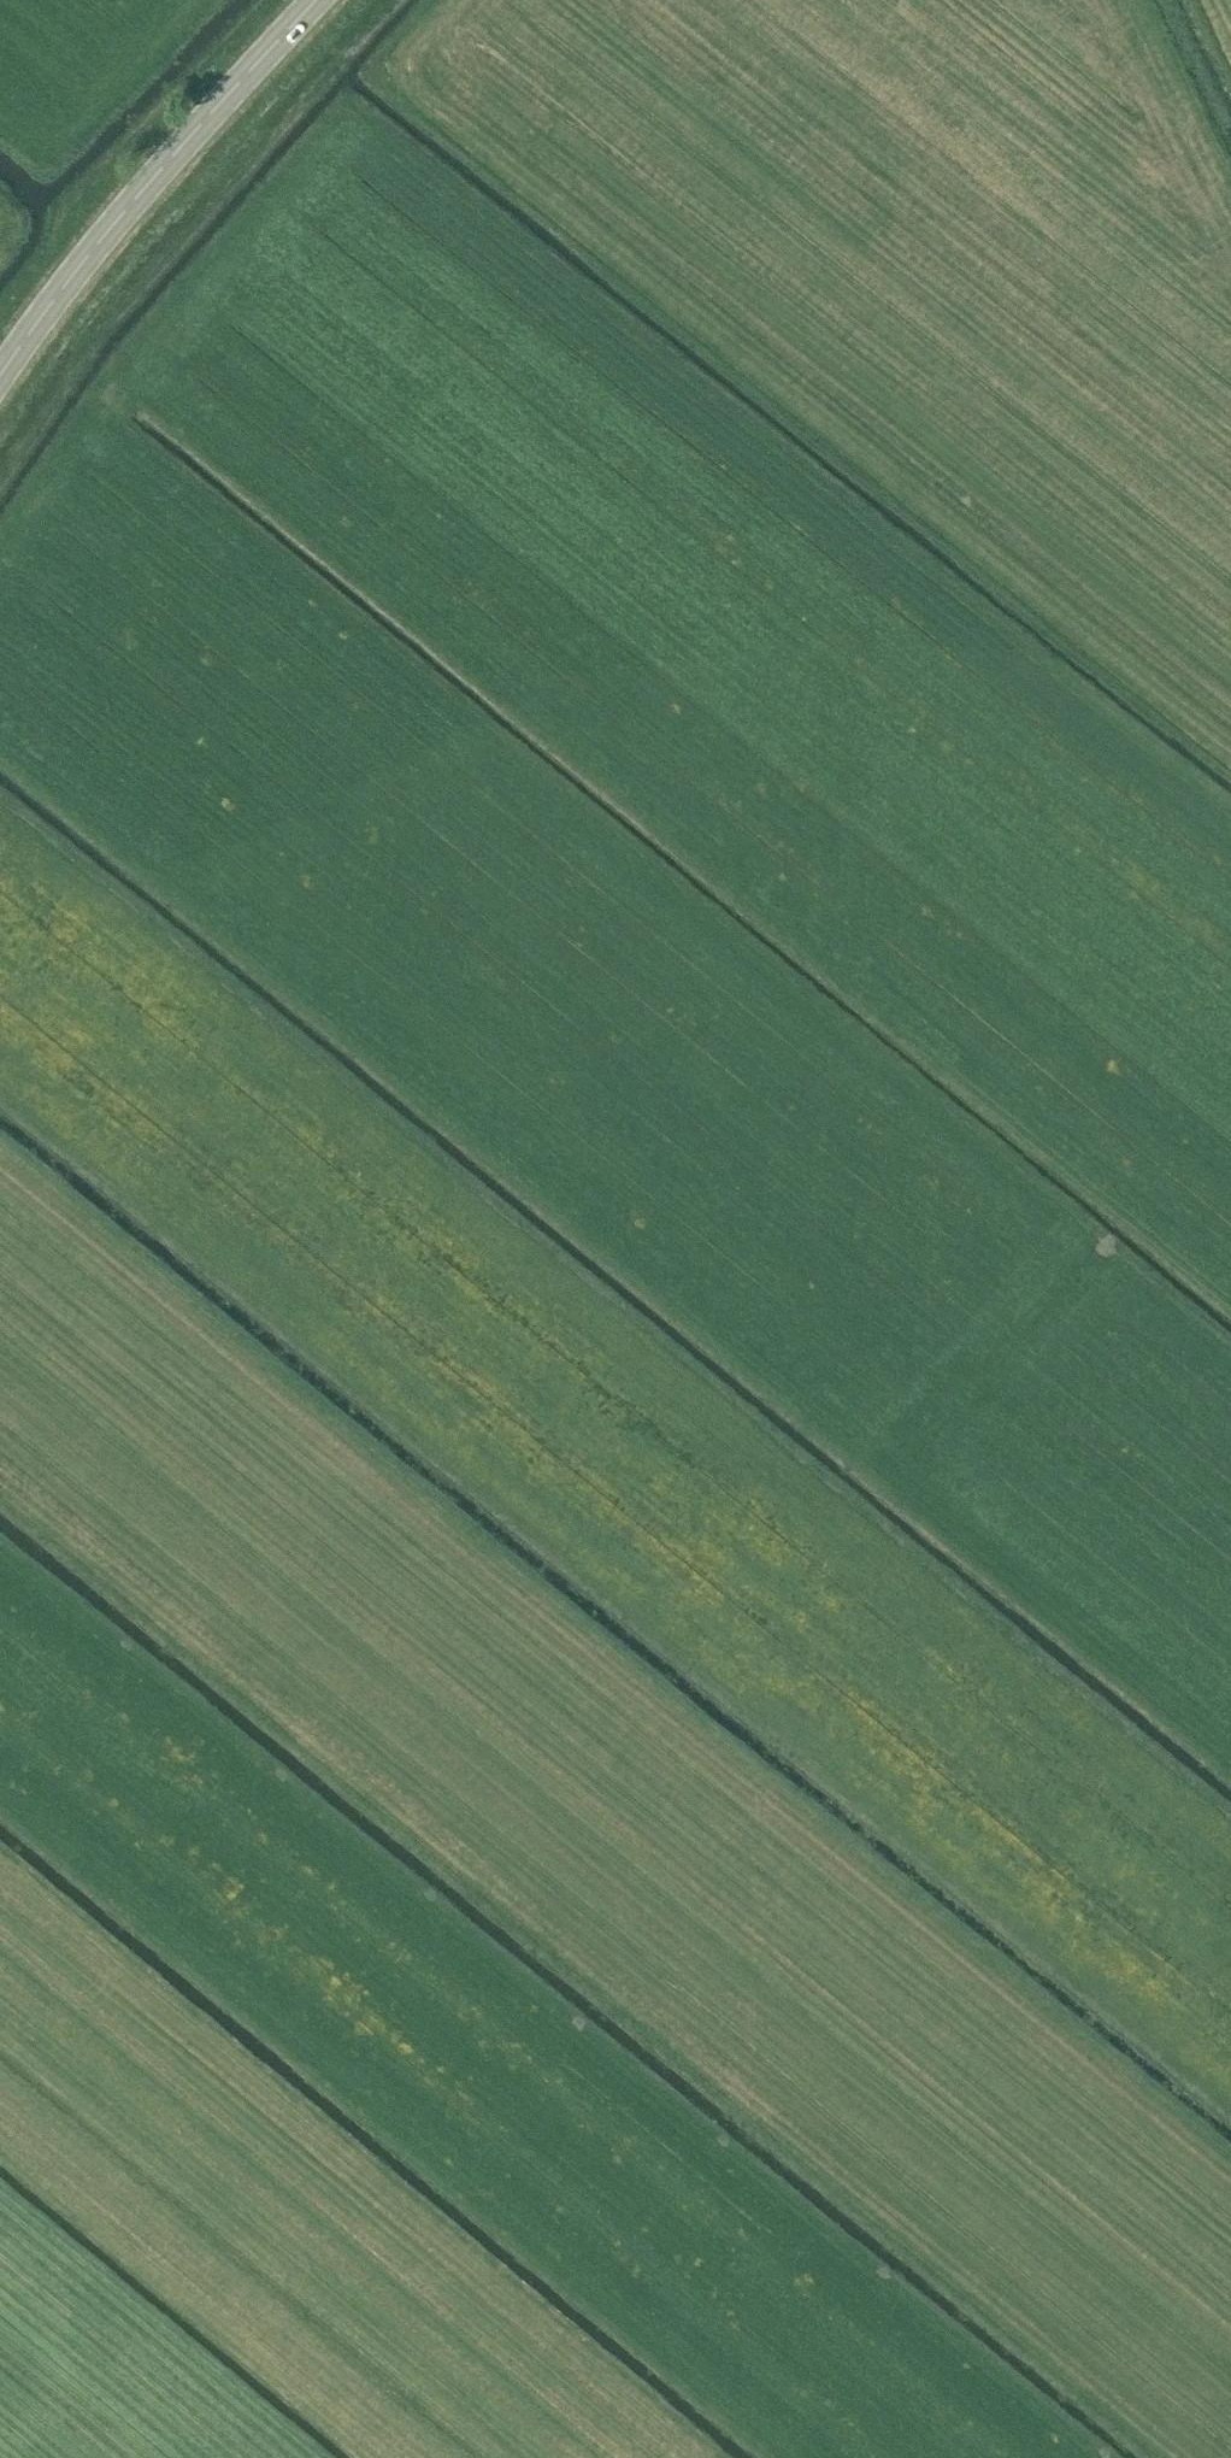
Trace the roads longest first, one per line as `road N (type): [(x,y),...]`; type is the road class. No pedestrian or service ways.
road 1 (primary): [(0,364),(47,293),(306,0)]

